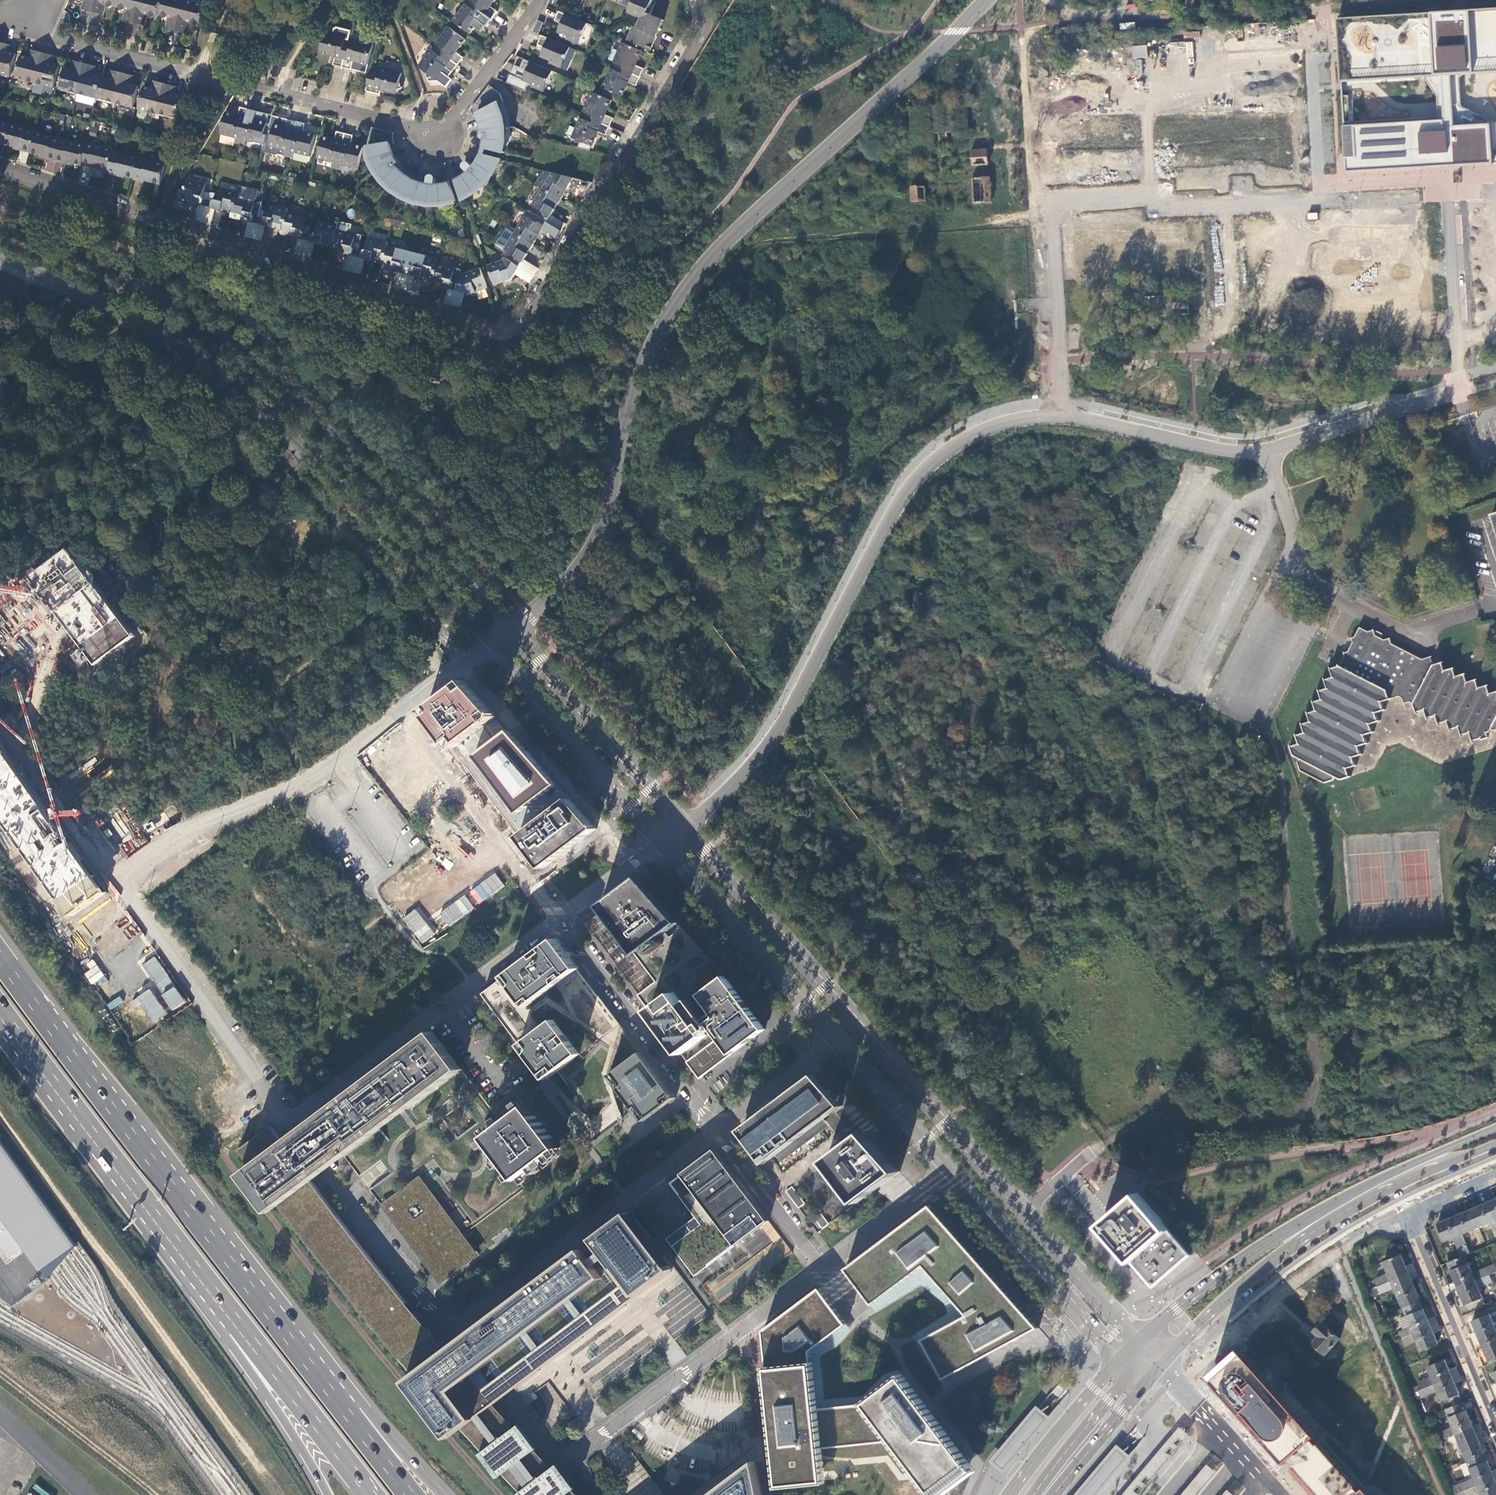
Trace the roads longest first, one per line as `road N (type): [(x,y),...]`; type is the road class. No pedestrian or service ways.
road 1 (residential): [(703,0),(702,33),(530,313),(510,331),(0,166)]
road 2 (residential): [(985,0),(690,285),(634,389),(595,542),(559,591),(511,629)]
road 3 (residential): [(1457,398),(1447,189),(1078,201),(1060,216),(1061,416)]
road 4 (tertiary): [(1138,1338),(681,827)]
road 5 (track): [(1253,722),(1267,729),(1282,771),(1293,938),(1317,1064),(1306,1105),(1272,1125),(1159,1126),(1115,1137),(1051,1186)]
road 6 (tertiary): [(511,629),(261,363),(158,293),(0,226)]
road 7 (tertiary): [(0,254),(167,336),(245,391),(489,644)]
road 8 (track): [(1003,990),(930,881),(771,688),(741,628),(645,505)]
road 9 (residential): [(541,0),(436,137),(196,70),(33,7)]
road 10 (trunk): [(348,1415),(0,959)]
road 11 (residential): [(1061,416),(989,429),(921,477),(777,731),(708,807)]
road 12 (residential): [(823,1267),(567,1458),(555,1455),(447,1335)]
road 13 (track): [(782,242),(783,267),(825,387),(860,442),(881,456),(907,470),(1121,474)]
road 14 (track): [(282,1494),(0,1115)]
road 15 (primary): [(1495,1127),(1307,1219),(1138,1338)]
road 16 (track): [(498,1494),(453,1450),(239,1175)]
road 17 (trunk): [(119,1172),(368,1494)]
road 18 (residential): [(1457,398),(1268,452),(1061,416)]
road 19 (primary): [(1164,1364),(1298,1243),(1403,1181),(1495,1142)]
road 20 (trunk): [(119,1172),(330,1494)]
road 21 (residential): [(717,1131),(447,1335)]
road 22 (residential): [(400,709),(303,782),(225,812),(111,875)]
road 23 (track): [(1003,990),(1124,909),(1152,920),(1157,782)]
road 24 (residential): [(111,875),(287,1123)]
road 25 (residential): [(447,1335),(287,1123)]
road 26 (residential): [(558,920),(717,1131)]
road 27 (residential): [(558,920),(400,709)]
road 28 (tertiary): [(489,644),(661,843)]
road 29 (tertiary): [(661,843),(835,1039)]
road 30 (tertiary): [(681,827),(511,629)]
road 31 (tertiary): [(950,1172),(1119,1358)]
road 32 (residential): [(1409,1213),(1495,1426)]
road 33 (track): [(907,470),(856,531),(733,617)]
road 34 (track): [(1115,1137),(1122,1063),(1104,958),(1066,948)]
road 35 (trunk): [(0,1009),(119,1172)]
road 36 (track): [(0,1377),(155,1494)]
road 37 (residential): [(442,1007),(287,1123)]
road 38 (tertiary): [(835,1039),(950,1172)]
road 39 (residential): [(111,875),(9,732)]
road 40 (residential): [(1282,1494),(1164,1364)]
road 41 (primary): [(1119,1358),(1009,1494)]
road 42 (residential): [(717,1131),(823,1267)]
road 43 (primary): [(1054,1494),(1164,1364)]
road 44 (primary): [(1034,1494),(1138,1360)]
road 45 (track): [(1011,129),(1010,296)]
road 46 (residential): [(950,1172),(823,1267)]
road 47 (residential): [(835,1039),(717,1131)]
road 48 (residential): [(558,920),(442,1007)]
road 49 (residential): [(661,843),(558,920)]
road 50 (trunk): [(443,1494),(389,1439),(348,1415)]

